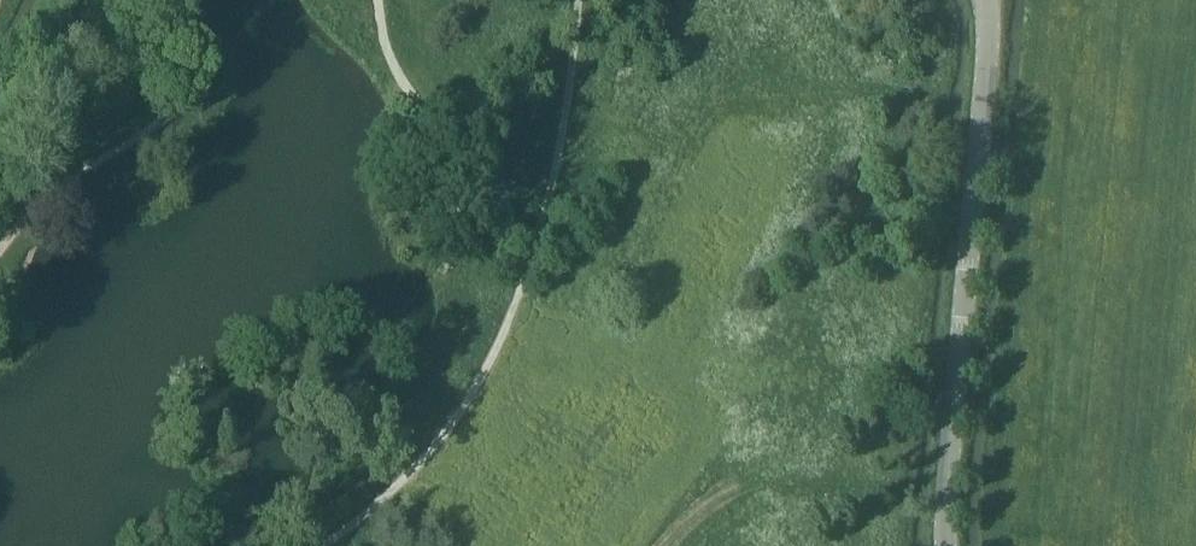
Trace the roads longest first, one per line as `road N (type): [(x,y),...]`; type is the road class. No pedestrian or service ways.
road 1 (track): [(576,0),(560,139),(499,340),(419,463),(375,511),(325,545)]
road 2 (tertiary): [(942,545),(940,456),(984,0)]
road 3 (track): [(0,250),(44,194),(186,103),(197,87),(184,0)]

